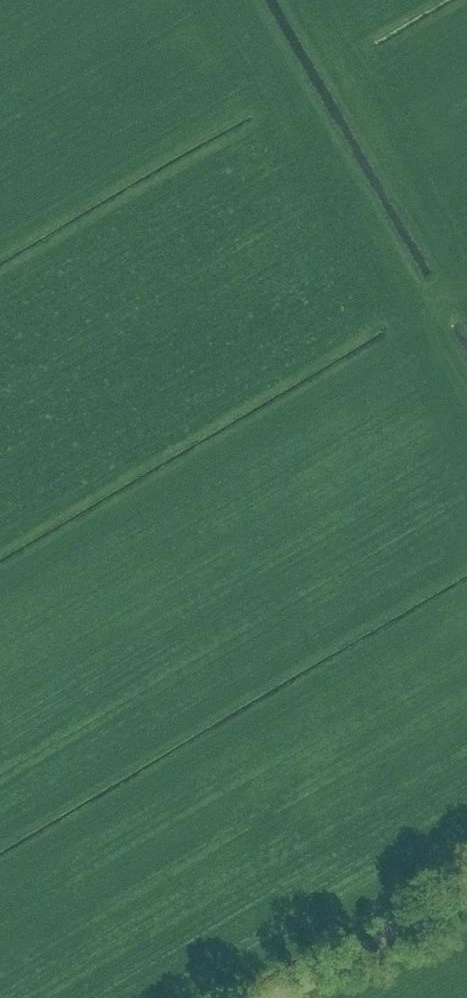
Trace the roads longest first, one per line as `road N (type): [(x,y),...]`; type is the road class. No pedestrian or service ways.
road 1 (tertiary): [(281,997),(466,888)]

